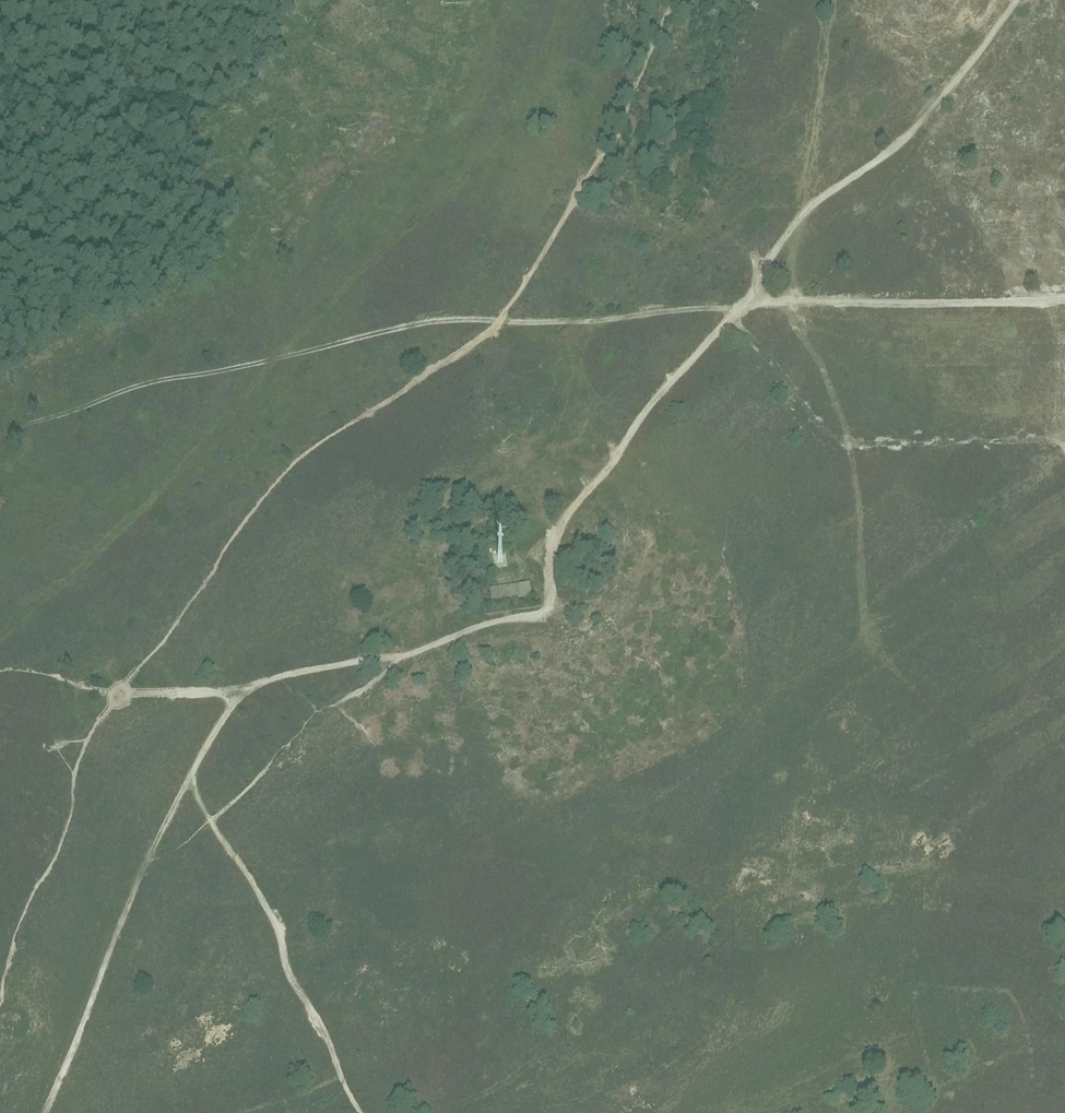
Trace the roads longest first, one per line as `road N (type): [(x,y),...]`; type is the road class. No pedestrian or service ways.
road 1 (track): [(0,437),(143,385),(423,324),(500,321)]
road 2 (track): [(753,303),(1064,299)]
road 3 (track): [(500,321),(745,307)]

